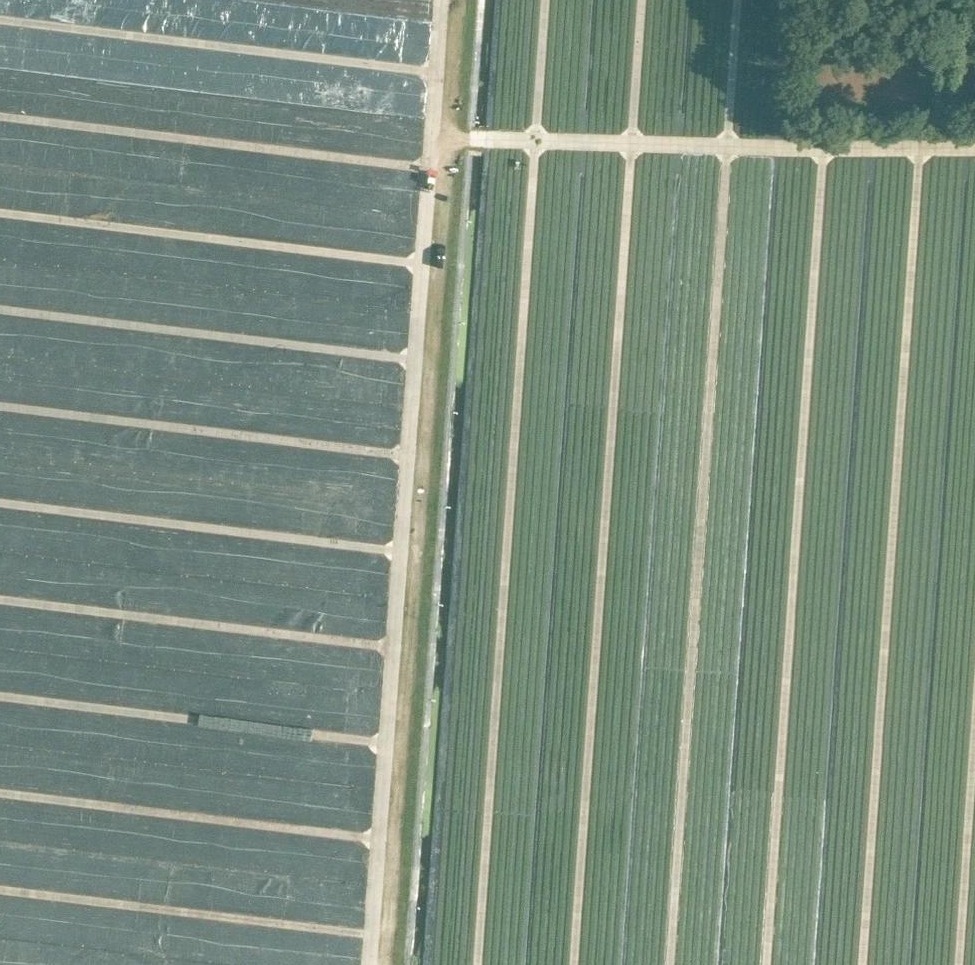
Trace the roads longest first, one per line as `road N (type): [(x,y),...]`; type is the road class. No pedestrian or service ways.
road 1 (track): [(397,964),(461,0)]

